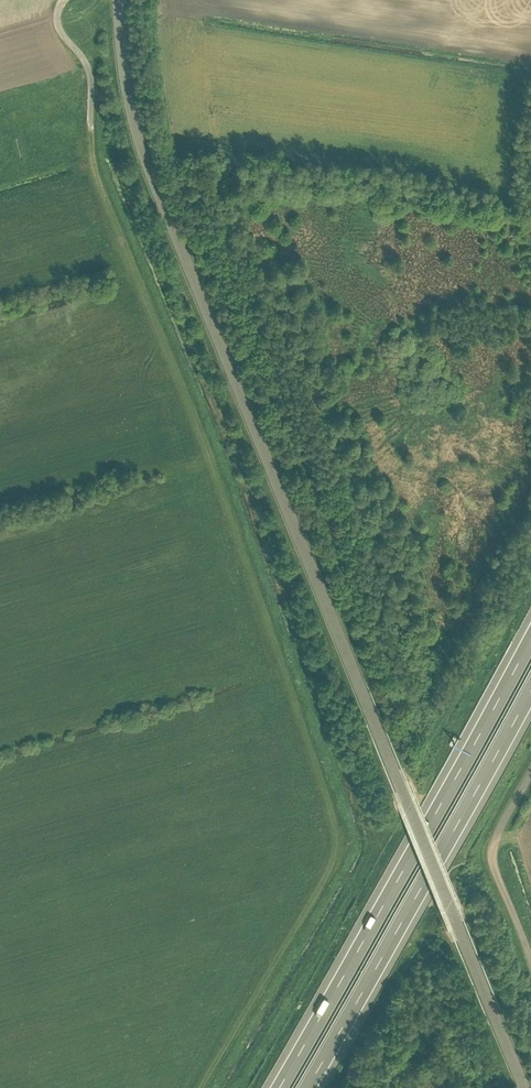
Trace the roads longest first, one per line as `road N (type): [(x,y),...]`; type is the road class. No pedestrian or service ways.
road 1 (unclassified): [(119,0),(131,105),(155,180),(530,1087)]
road 2 (motorway): [(530,638),(275,1087)]
road 3 (motorway): [(304,1087),(530,687)]
road 4 (unclassified): [(530,769),(493,835),(489,858),(530,993)]

